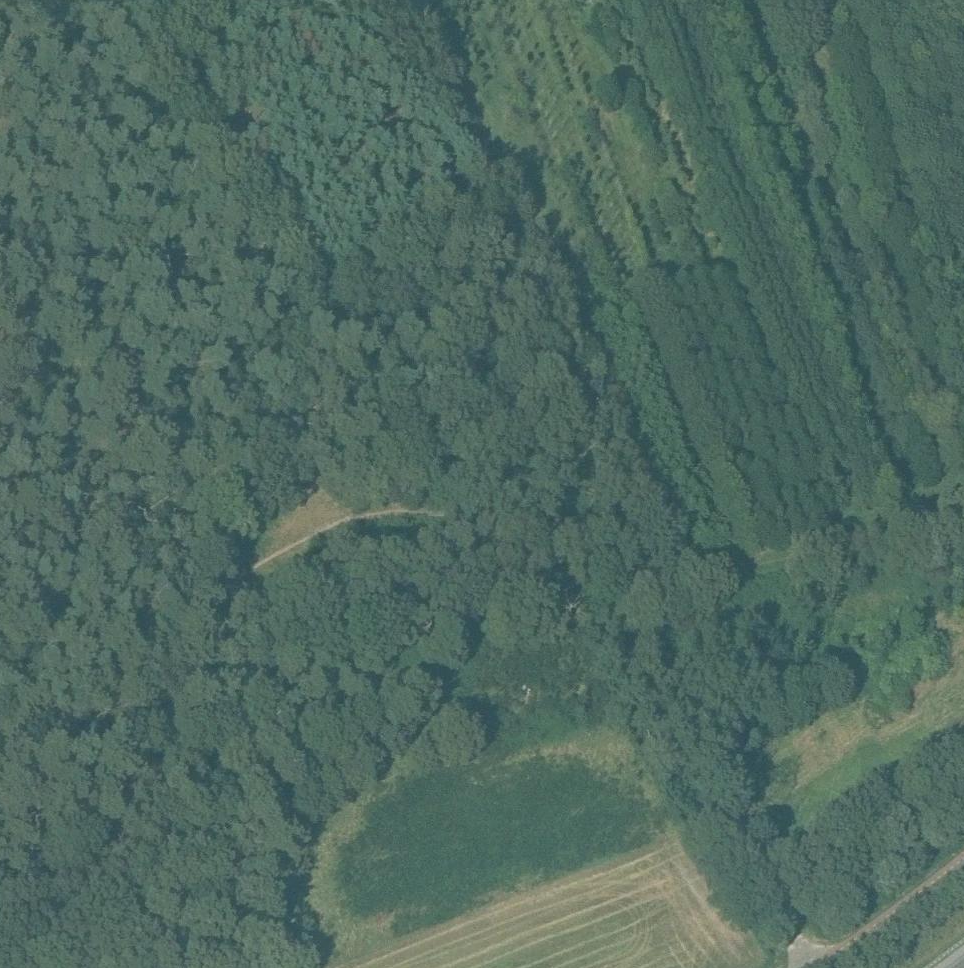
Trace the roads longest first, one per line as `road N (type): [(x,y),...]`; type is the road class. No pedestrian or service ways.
road 1 (unclassified): [(834,967),(963,875)]

